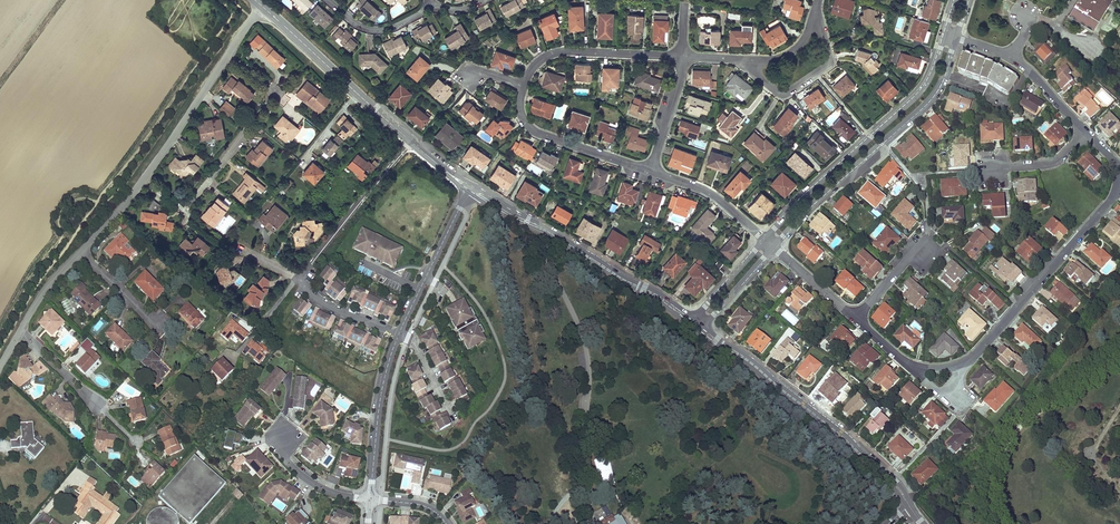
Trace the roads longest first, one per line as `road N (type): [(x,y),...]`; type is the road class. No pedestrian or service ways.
road 1 (residential): [(773,247),(932,99),(955,37)]
road 2 (residential): [(945,34),(922,90),(801,197),(766,240)]
road 3 (residential): [(229,52),(270,83),(269,99),(189,202),(144,178)]
road 4 (residential): [(963,364),(1119,186)]
road 5 (tertiary): [(263,7),(409,140)]
road 6 (residential): [(523,84),(538,60),(560,50),(683,54)]
road 7 (residential): [(409,140),(301,274)]
road 8 (residential): [(651,169),(536,130),(523,112),(523,84)]
road 9 (residential): [(370,499),(381,395),(399,334)]
road 10 (residential): [(1087,130),(1020,59),(955,37)]
road 11 (tertiary): [(872,465),(749,361)]
road 12 (residential): [(20,331),(135,443)]
road 13 (residential): [(399,334),(470,193)]
road 14 (residential): [(229,52),(144,178)]
road 15 (residential): [(754,59),(771,85),(797,87),(830,59),(814,18)]
road 16 (residential): [(766,240),(710,191),(651,169)]
road 17 (residential): [(285,434),(287,460),(304,478),(370,499)]
road 18 (residential): [(651,169),(683,54)]

